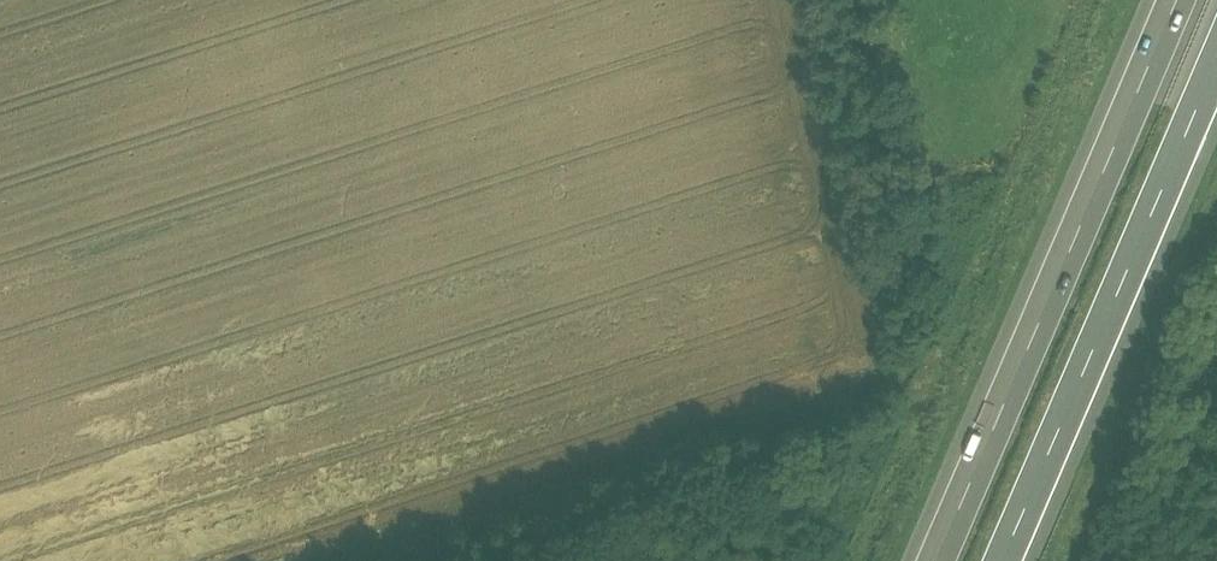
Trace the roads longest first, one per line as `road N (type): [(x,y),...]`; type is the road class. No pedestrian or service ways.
road 1 (motorway): [(1158,0),(919,560)]
road 2 (motorway): [(1008,560),(1216,73)]

